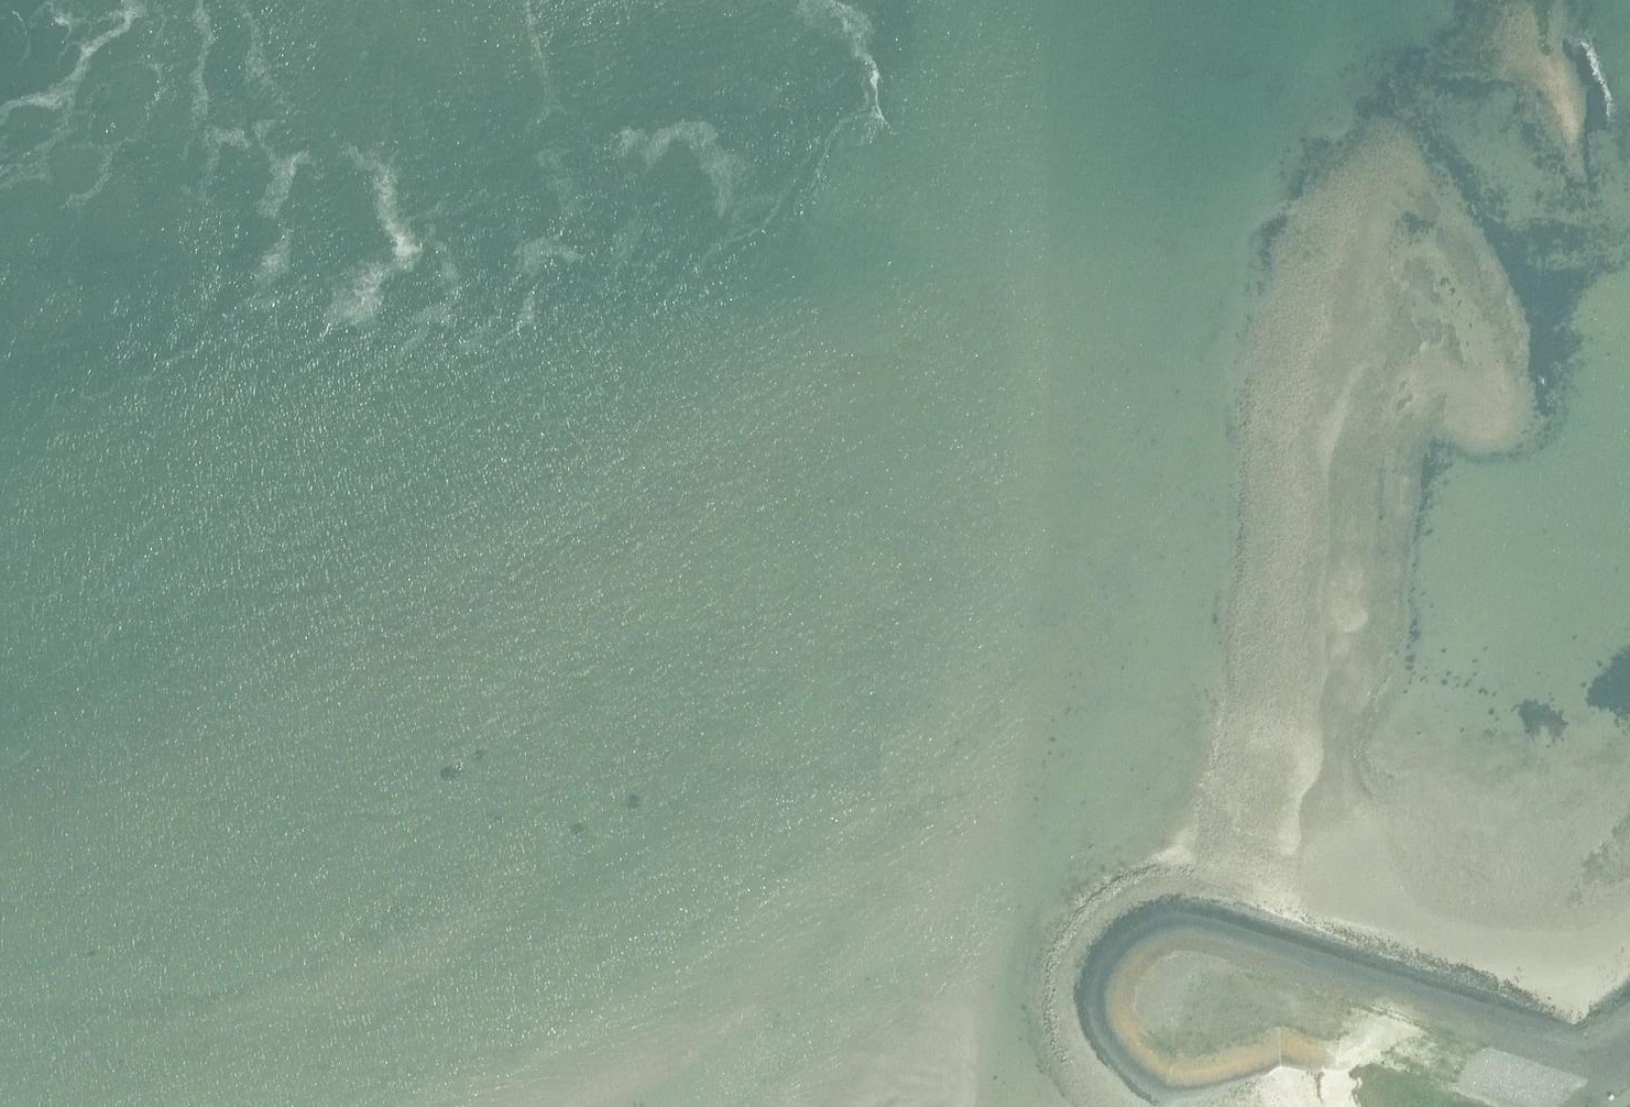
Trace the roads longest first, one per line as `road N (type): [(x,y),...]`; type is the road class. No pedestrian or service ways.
road 1 (track): [(1193,970),(1555,1074),(1629,1088)]

